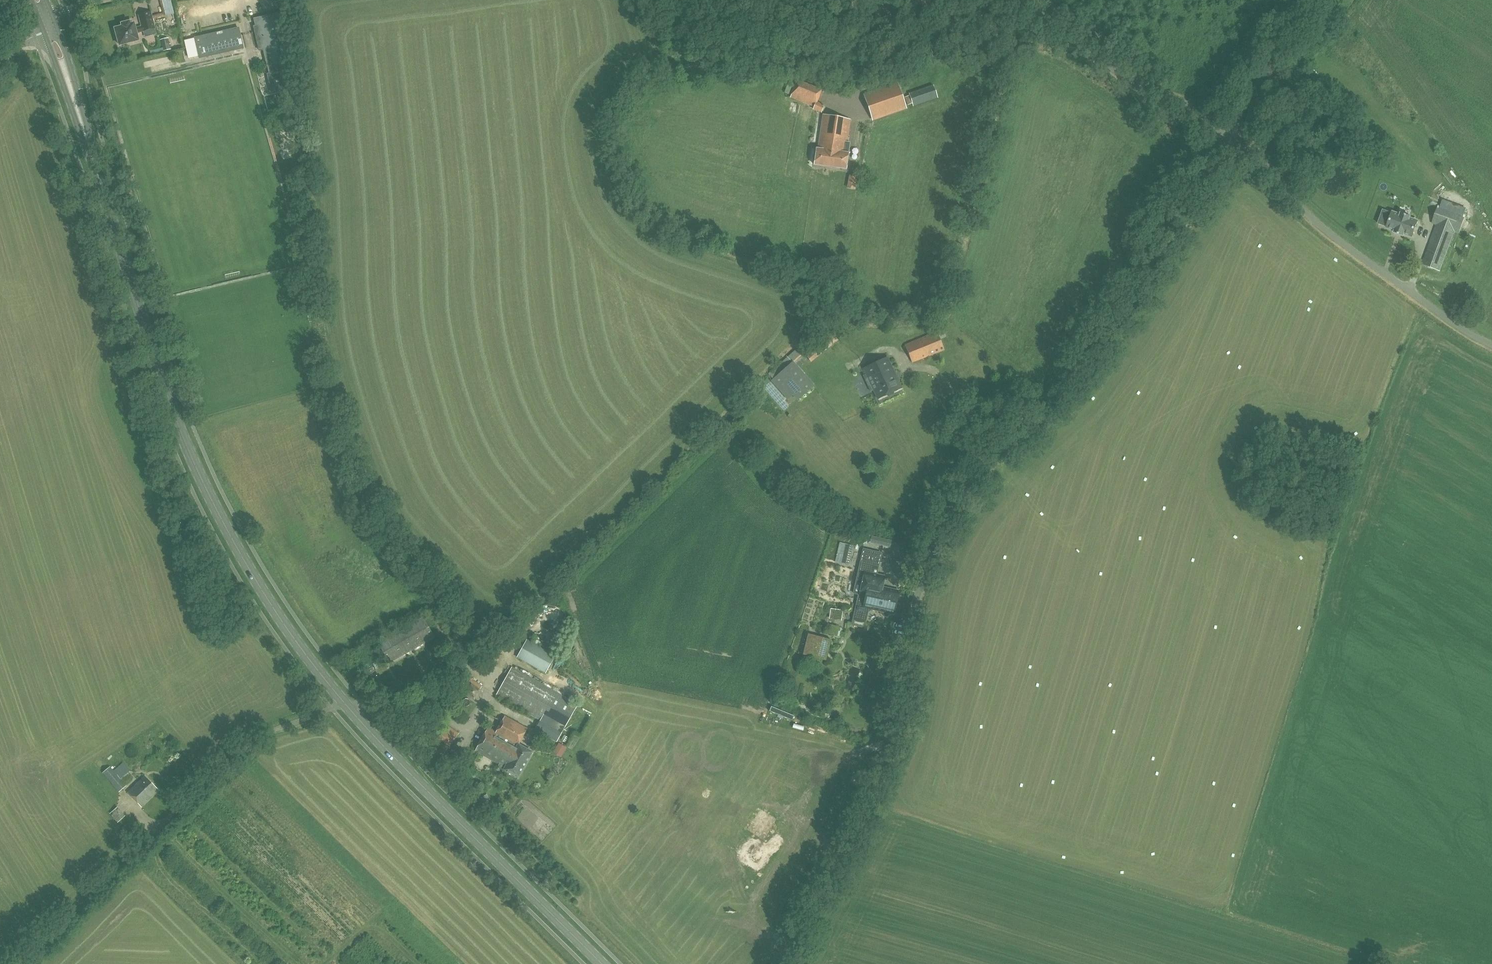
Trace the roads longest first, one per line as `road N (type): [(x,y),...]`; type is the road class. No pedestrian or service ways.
road 1 (unclassified): [(780,963),(845,858),(883,771),(941,529),(1062,385),(1228,132)]
road 2 (secondary): [(347,707),(266,599),(190,453),(48,20)]
road 3 (secondary): [(599,963),(347,707)]
road 4 (unclassified): [(1491,345),(1311,219),(1263,159),(1228,132)]
road 5 (residential): [(141,844),(241,746),(347,707)]
road 6 (unclassified): [(1228,132),(1136,84),(1017,0)]
road 7 (track): [(21,963),(141,844)]
road 8 (unclassified): [(1228,132),(1314,0)]

